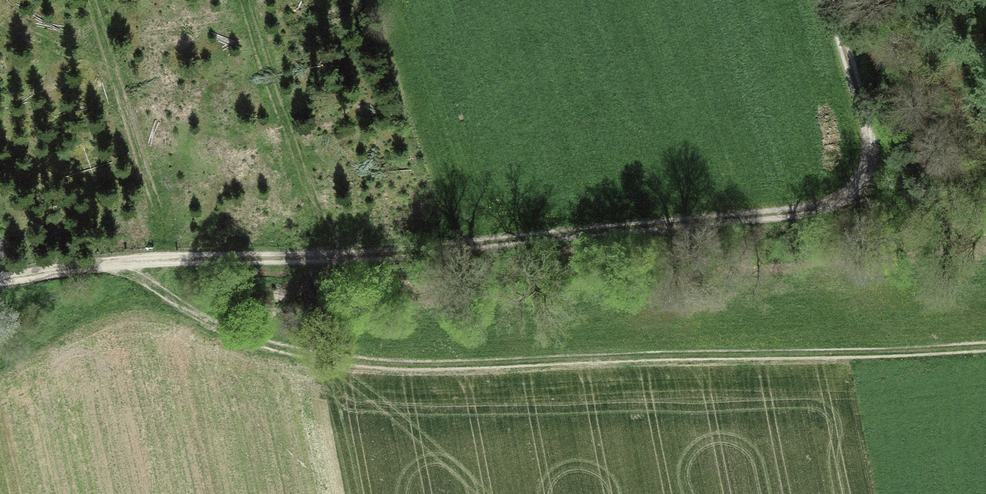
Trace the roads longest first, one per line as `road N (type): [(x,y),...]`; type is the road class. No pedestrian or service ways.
road 1 (track): [(104,264),(402,255),(831,201),(862,181),(871,149),(826,0)]
road 2 (track): [(985,343),(378,362),(317,354),(237,328),(104,264)]

